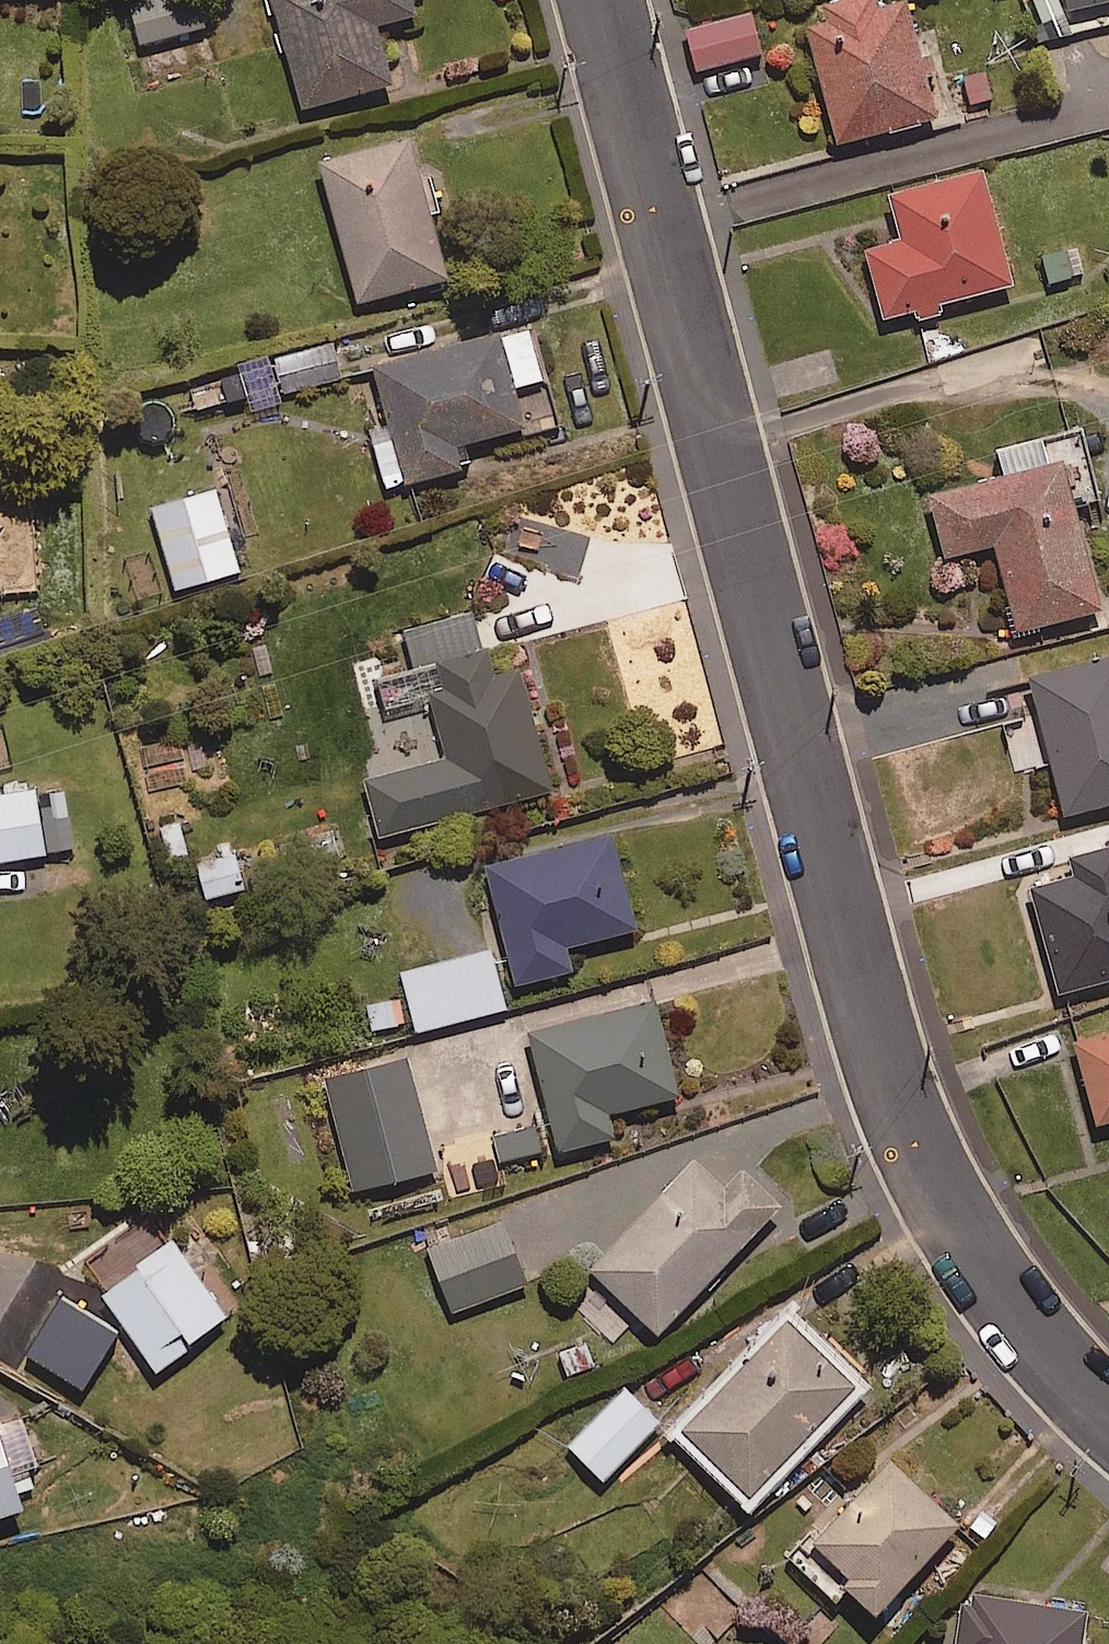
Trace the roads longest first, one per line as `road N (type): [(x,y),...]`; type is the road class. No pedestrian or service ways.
road 1 (residential): [(1108,1417),(999,1274),(912,1133),(867,1002),(604,0)]

